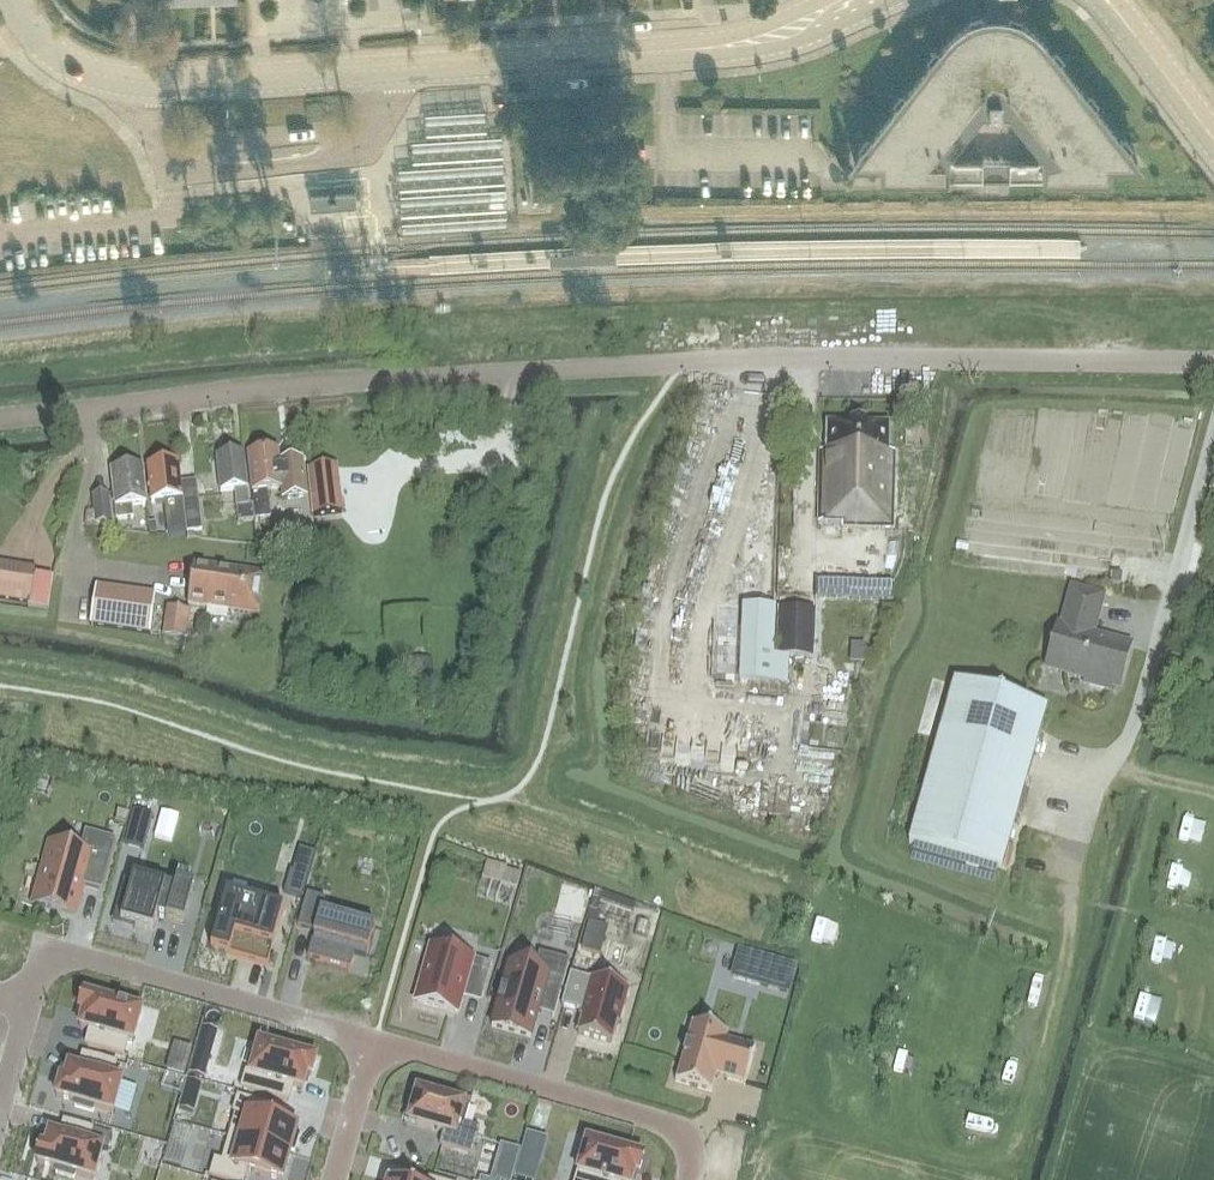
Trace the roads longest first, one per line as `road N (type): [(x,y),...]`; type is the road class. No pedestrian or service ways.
road 1 (unclassified): [(1213,361),(708,361),(251,389),(0,418)]
road 2 (tertiary): [(138,86),(666,51)]
road 3 (residential): [(374,1039),(47,946),(29,1007)]
road 4 (residential): [(690,1179),(690,1151),(664,1121),(374,1039)]
road 5 (tertiary): [(666,51),(698,56),(784,43),(888,0)]
road 6 (tertiary): [(822,0),(666,51)]
road 7 (tertiary): [(138,86),(99,77),(47,47),(17,0)]
road 8 (residential): [(334,1179),(374,1039)]

